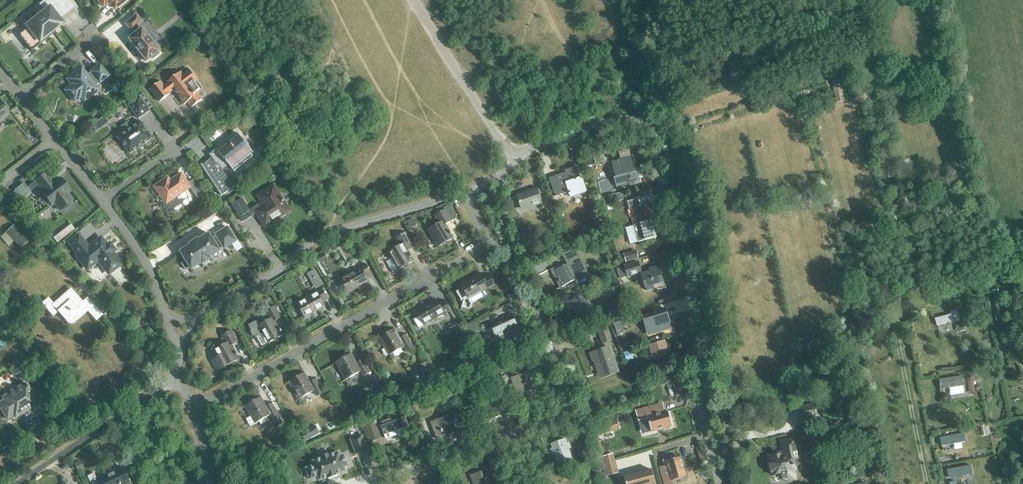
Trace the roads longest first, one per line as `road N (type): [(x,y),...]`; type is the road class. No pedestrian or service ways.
road 1 (residential): [(719,483),(704,429),(685,205),(662,136),(645,124),(610,121),(516,160)]
road 2 (residential): [(383,481),(562,413),(568,401),(553,346),(465,194)]
road 3 (residential): [(195,406),(432,277)]
road 4 (residential): [(924,483),(894,331),(905,316),(981,292)]
road 5 (residential): [(283,267),(328,232),(465,194)]
road 6 (residential): [(16,483),(173,383)]
road 7 (unclassified): [(493,127),(415,0)]
road 8 (residential): [(103,200),(147,263),(165,312)]

